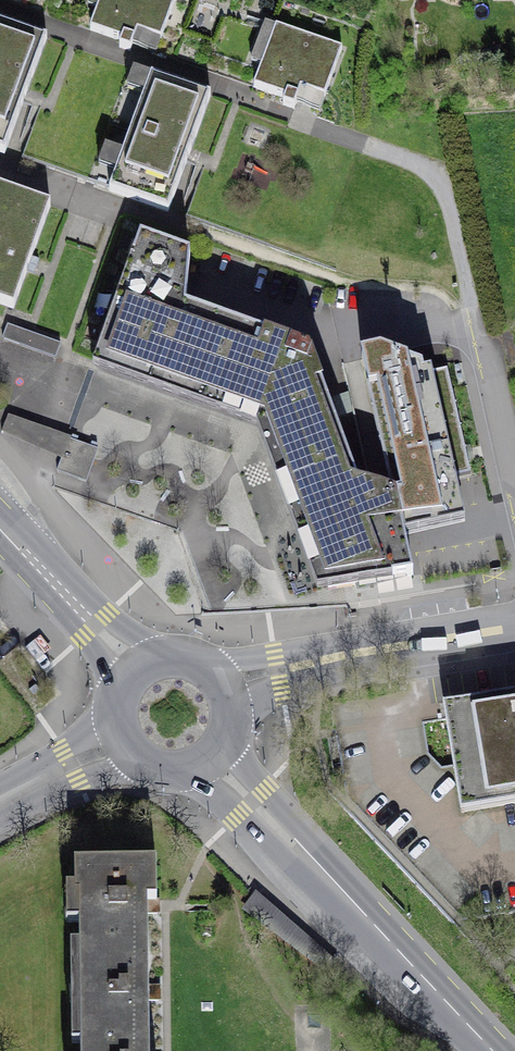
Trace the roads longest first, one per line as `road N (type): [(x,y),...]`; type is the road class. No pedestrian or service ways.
road 1 (tertiary): [(514,628),(222,682)]
road 2 (secondary): [(493,1050),(316,870)]
road 3 (secondary): [(316,870),(304,832),(240,757),(230,723)]
road 4 (secondary): [(179,770),(281,856),(316,870)]
road 5 (tertiary): [(0,822),(77,782),(150,764)]
road 6 (secondary): [(32,560),(138,669)]
road 7 (tertiary): [(117,715),(0,784)]

